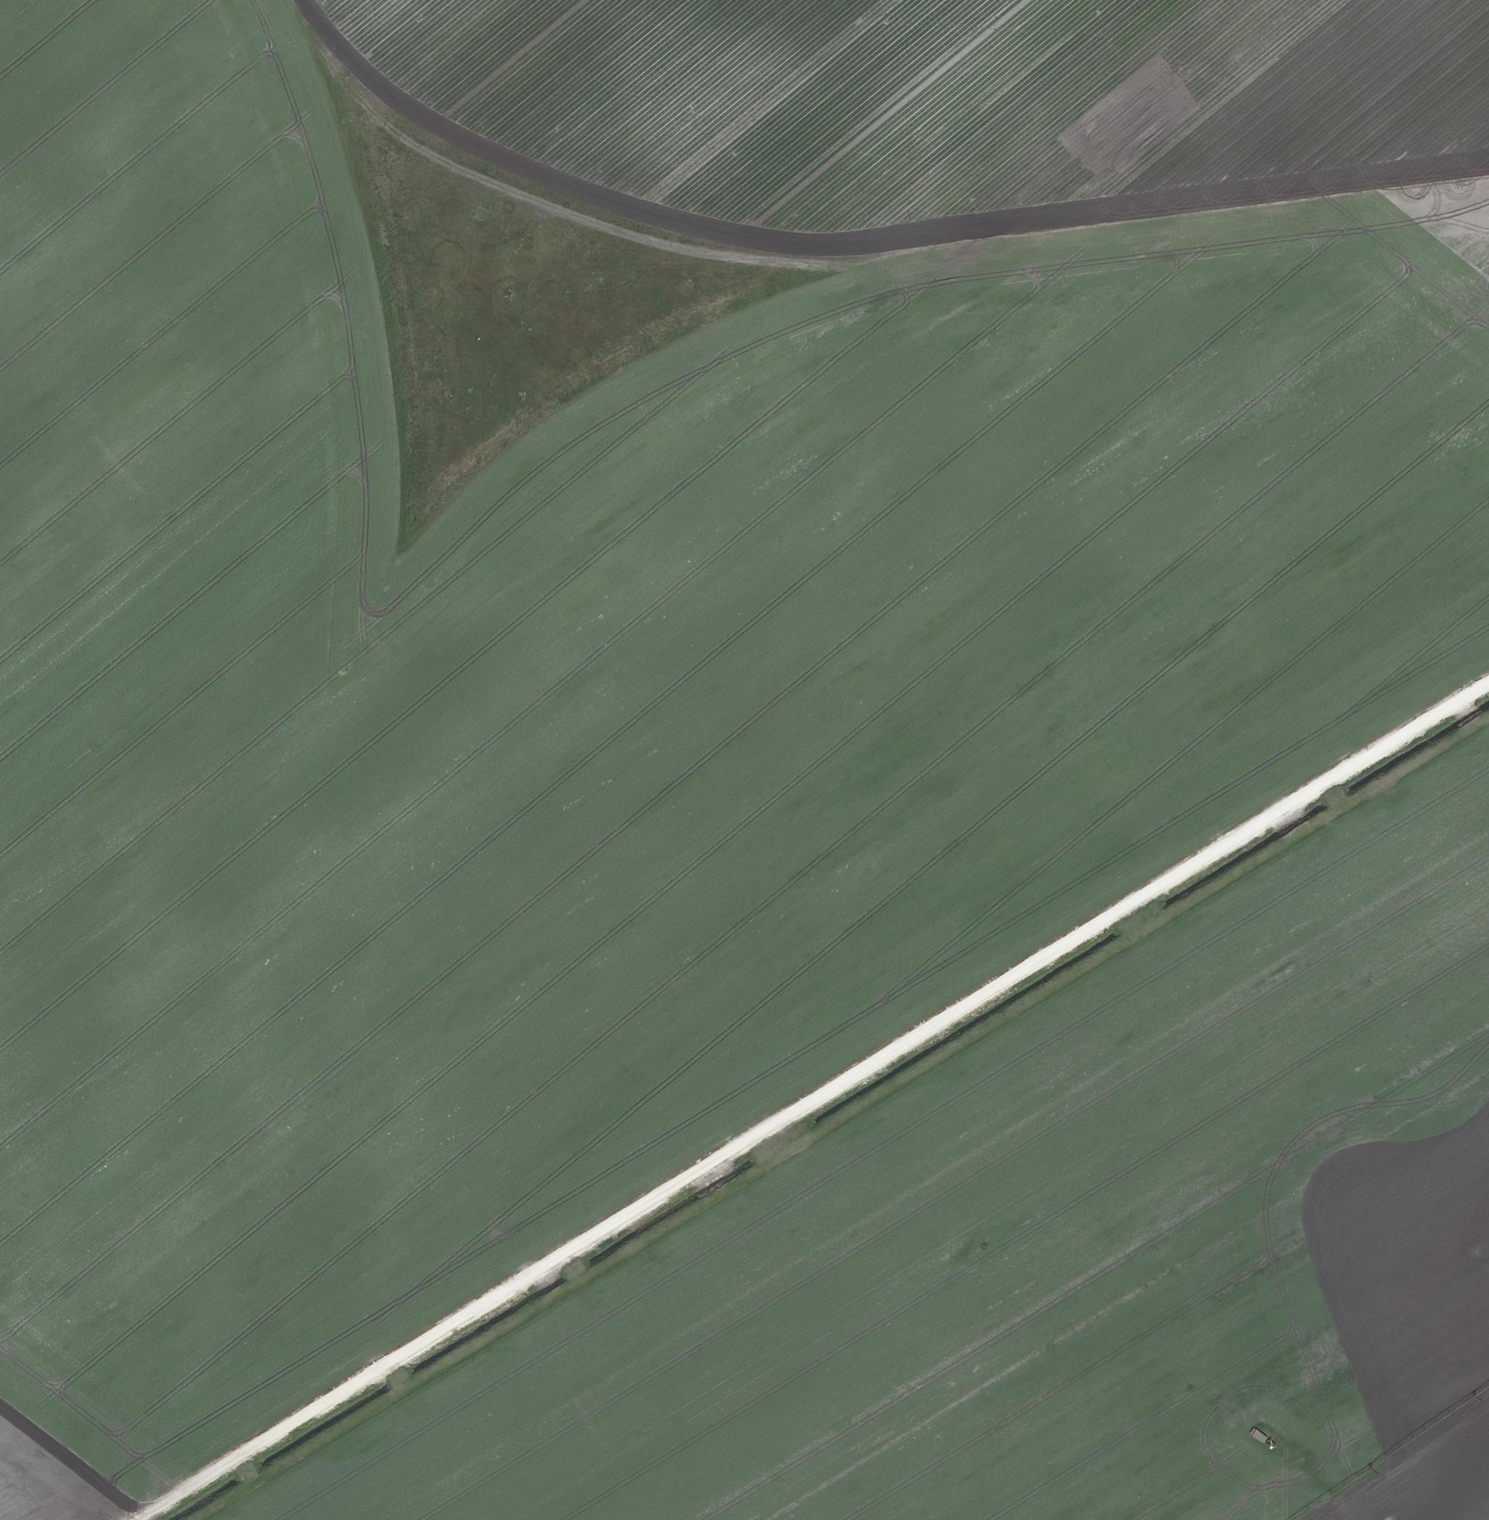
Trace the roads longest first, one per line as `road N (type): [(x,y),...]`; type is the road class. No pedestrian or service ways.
road 1 (track): [(1488,681),(135,1519)]
road 2 (track): [(1488,1109),(1376,1211),(1241,1393),(1236,1437),(1205,1500),(1168,1519)]

